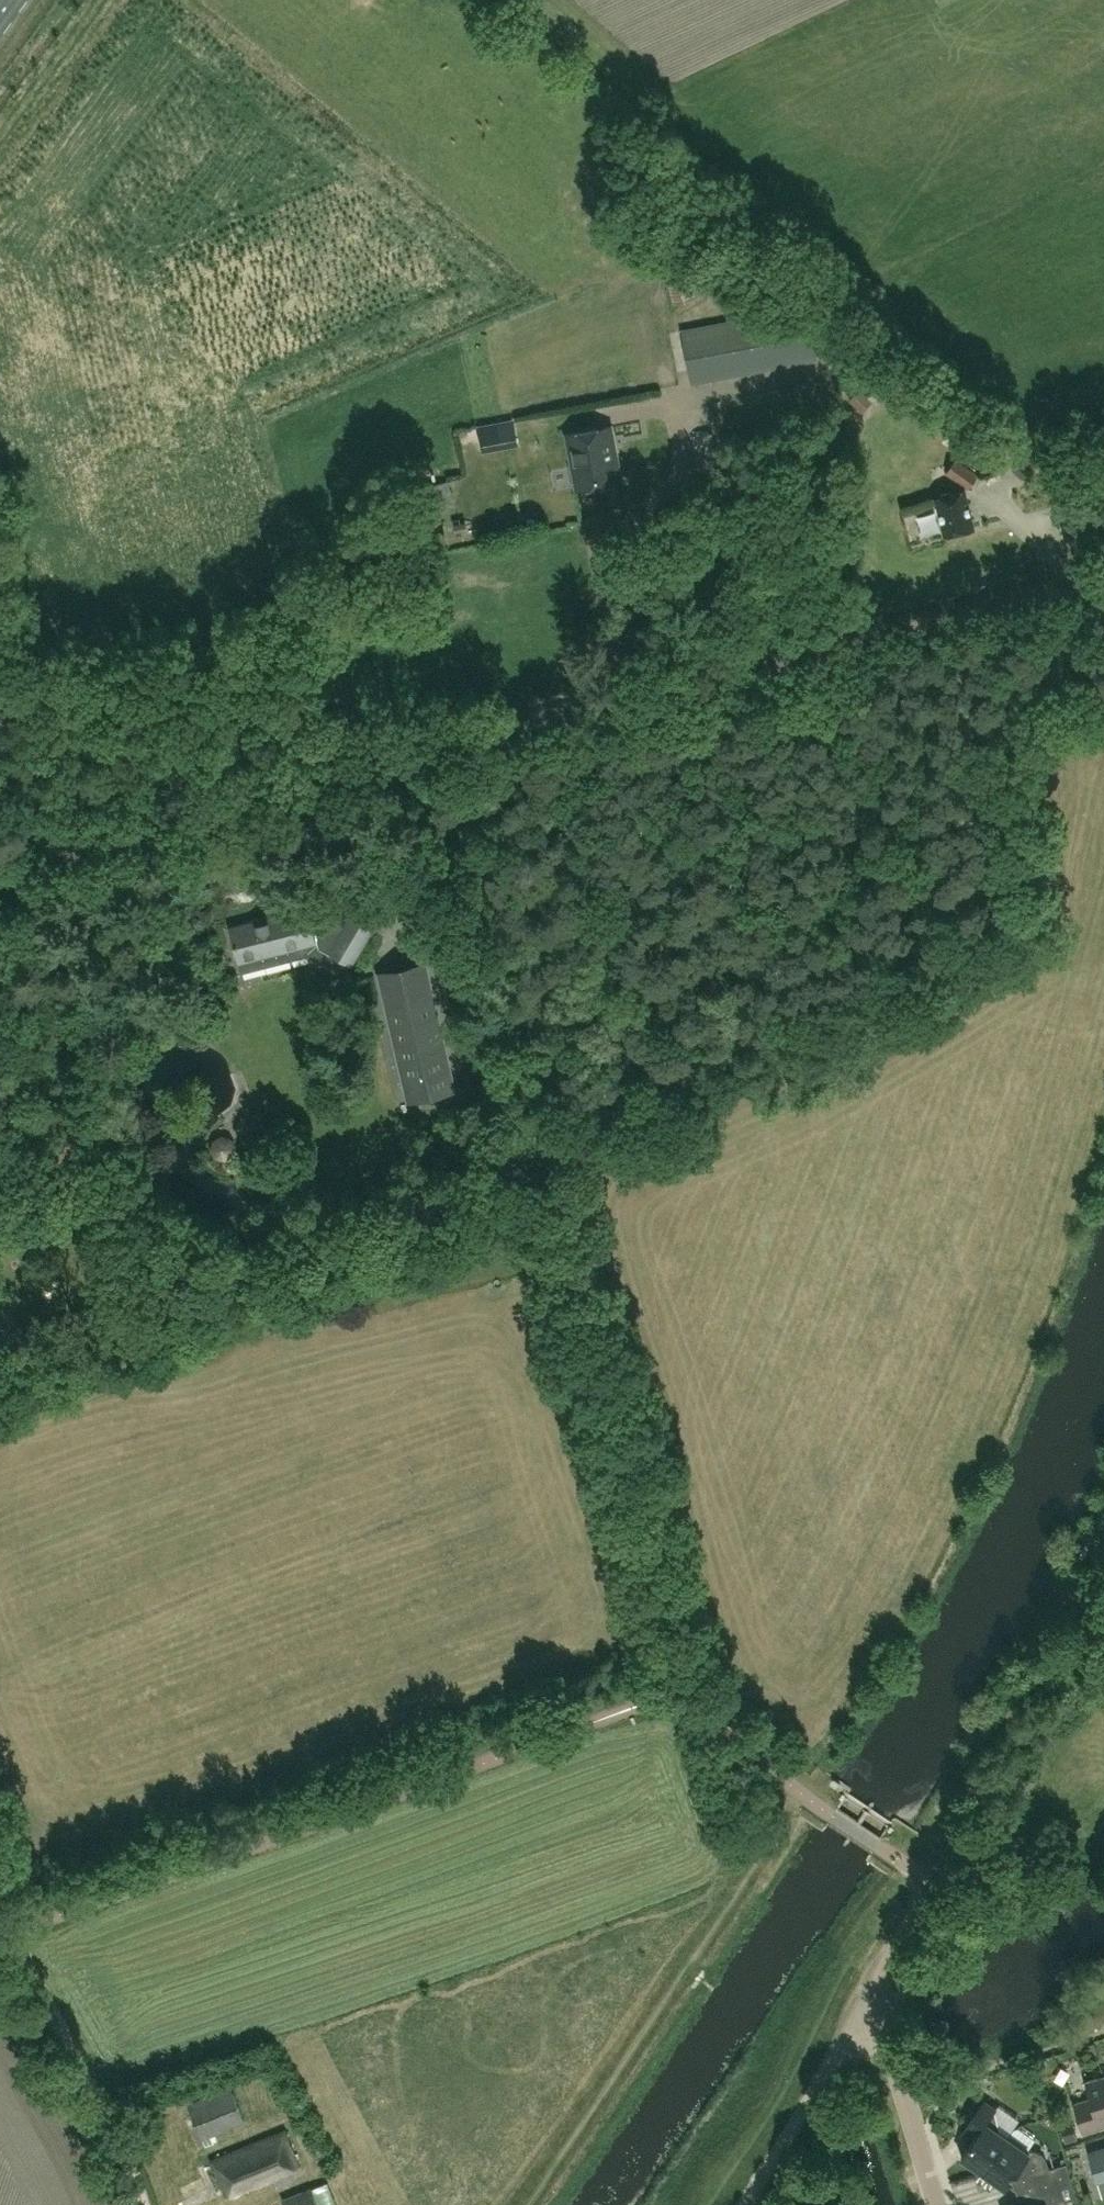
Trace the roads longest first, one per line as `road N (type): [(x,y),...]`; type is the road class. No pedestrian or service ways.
road 1 (residential): [(1103,585),(0,865)]
road 2 (track): [(470,1097),(510,1140),(520,1165),(529,1242),(559,1357),(672,1702)]
road 3 (track): [(806,1795),(530,2204)]
road 4 (residential): [(937,2204),(881,1991),(883,1968),(925,1896),(906,1862),(881,1846)]
road 5 (track): [(143,2204),(12,1932)]
road 6 (track): [(750,2204),(841,2035),(882,2012)]

